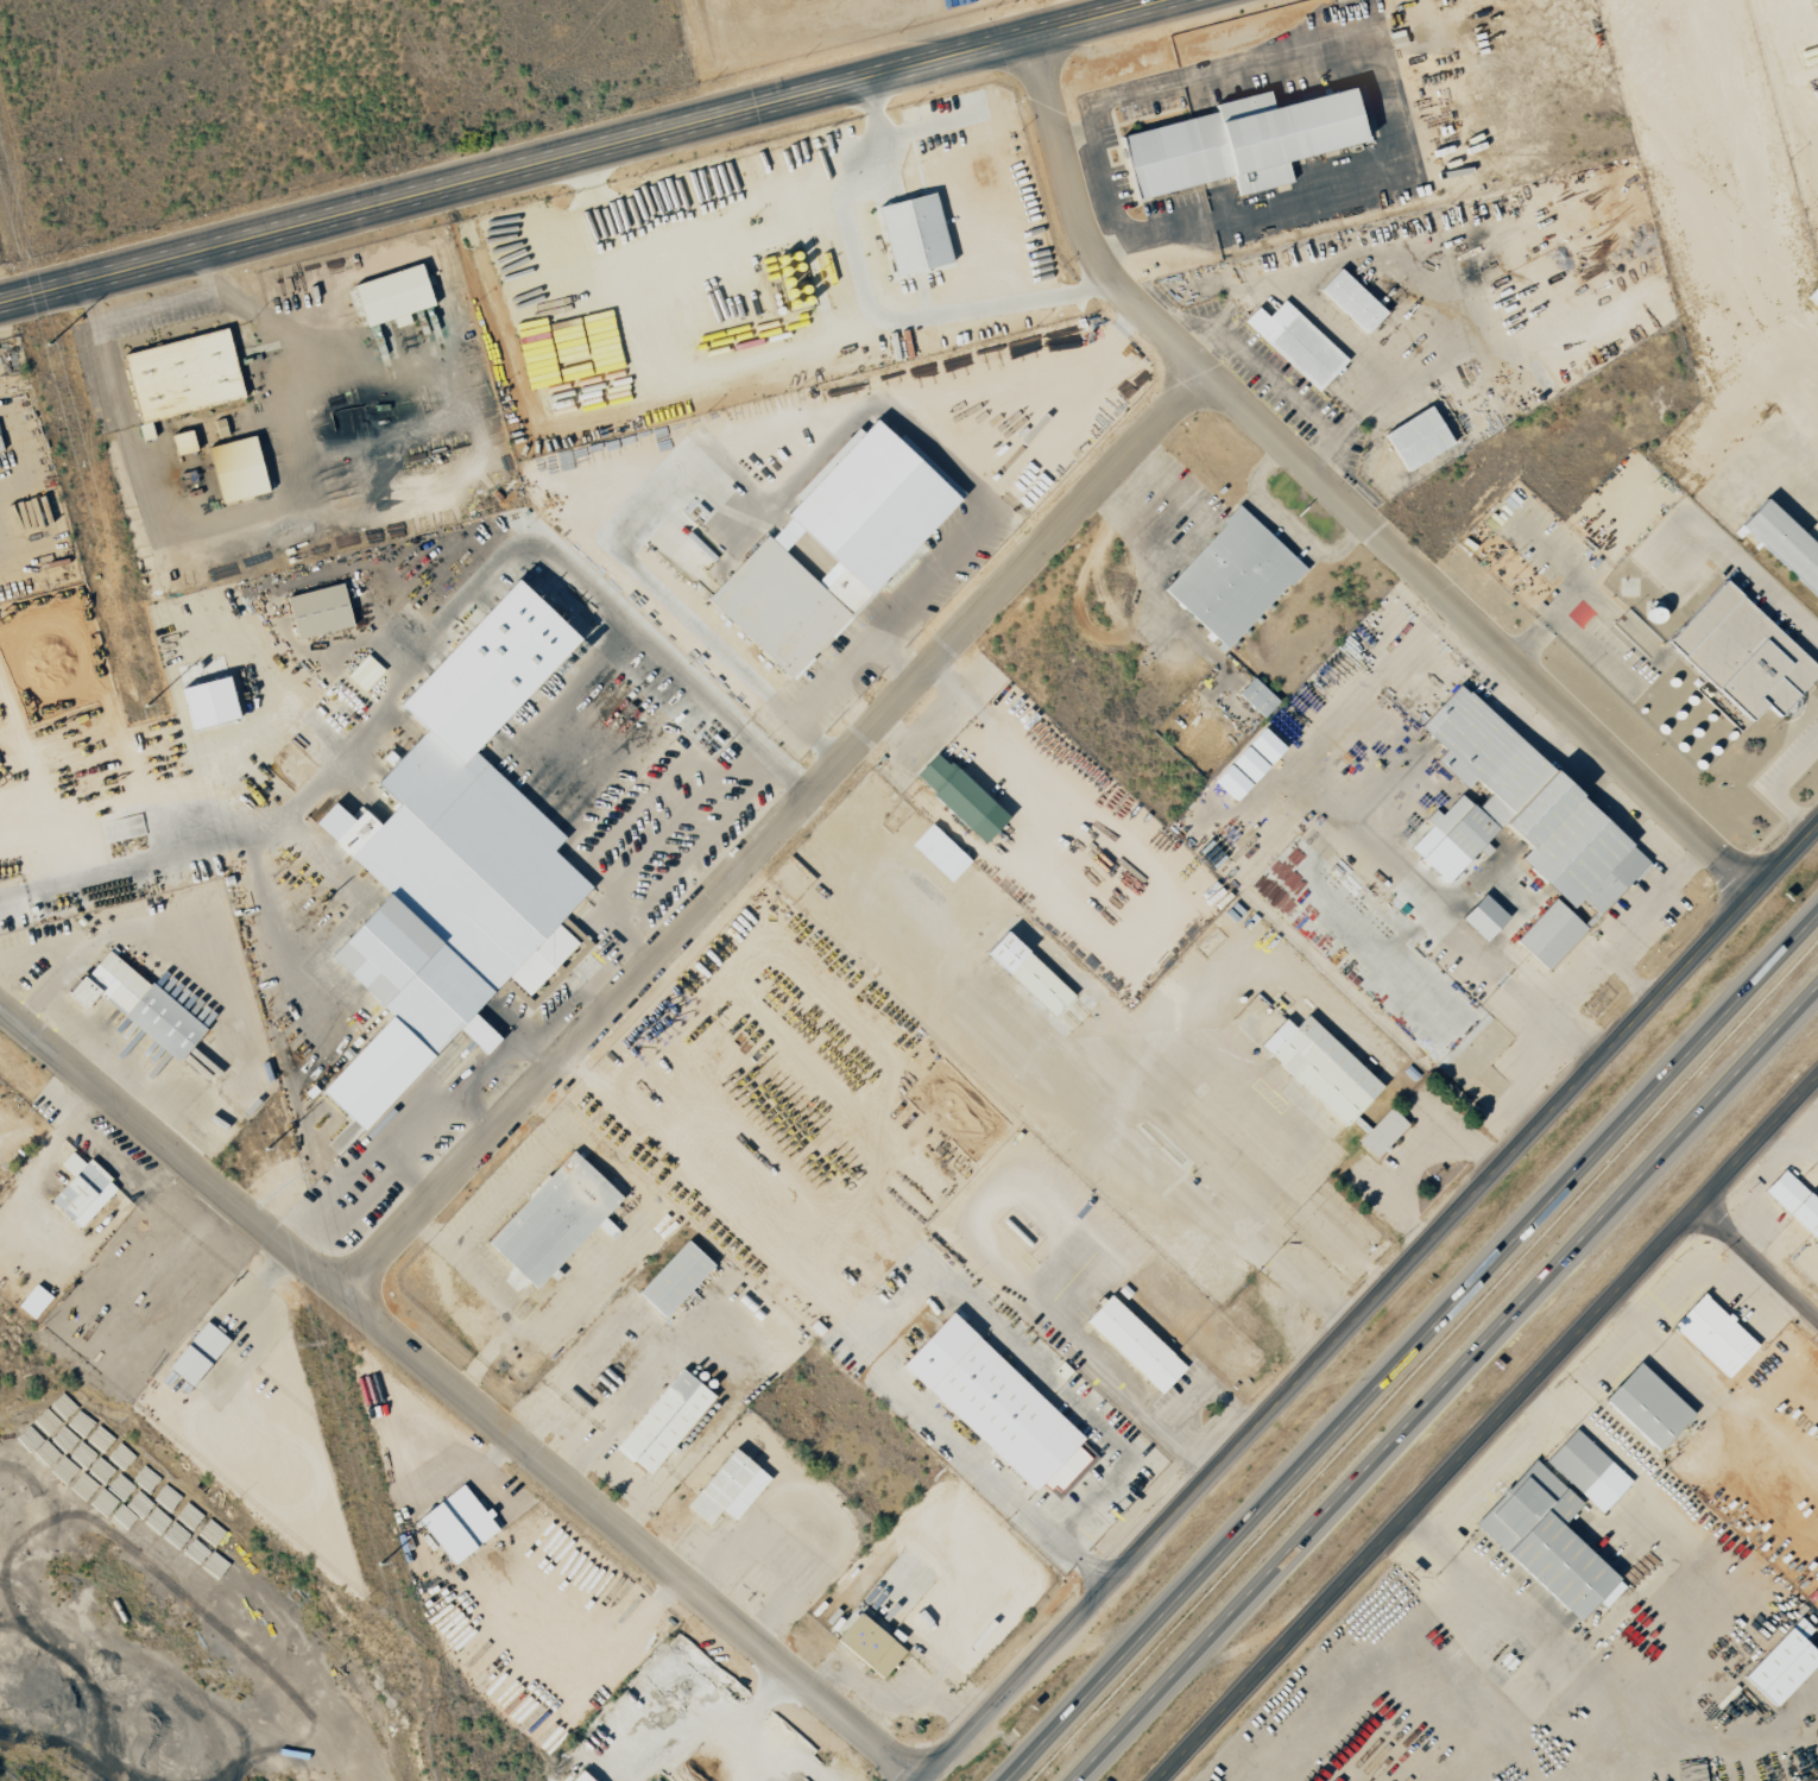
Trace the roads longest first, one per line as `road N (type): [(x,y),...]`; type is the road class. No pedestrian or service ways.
road 1 (secondary): [(927,1780),(1817,824)]
road 2 (residential): [(347,1294),(1208,372)]
road 3 (tertiary): [(0,306),(1177,0)]
road 4 (tertiary): [(922,1780),(0,1002)]
road 5 (motorway): [(1817,910),(1003,1780)]
road 6 (residential): [(1755,891),(1131,293),(1085,216),(1034,37)]
road 7 (motorway): [(1069,1780),(1817,981)]
road 8 (secondary): [(1160,1780),(1817,1080)]
road 9 (residential): [(1817,1317),(1705,1200)]

